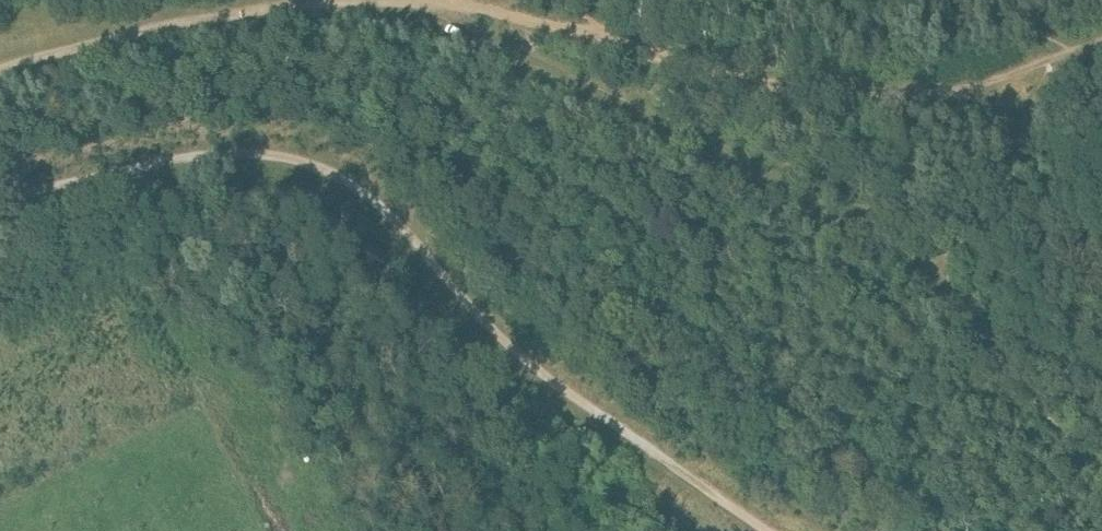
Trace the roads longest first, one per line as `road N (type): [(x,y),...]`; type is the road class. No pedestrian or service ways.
road 1 (track): [(0,197),(218,153),(313,163),(361,185),(559,386),(765,530)]
road 2 (track): [(455,0),(791,89),(915,92),(978,83),(1061,55)]
road 3 (track): [(378,0),(582,83),(929,270)]
road 4 (track): [(0,77),(155,27),(342,0)]
road 5 (track): [(929,270),(1019,392),(1101,478)]

